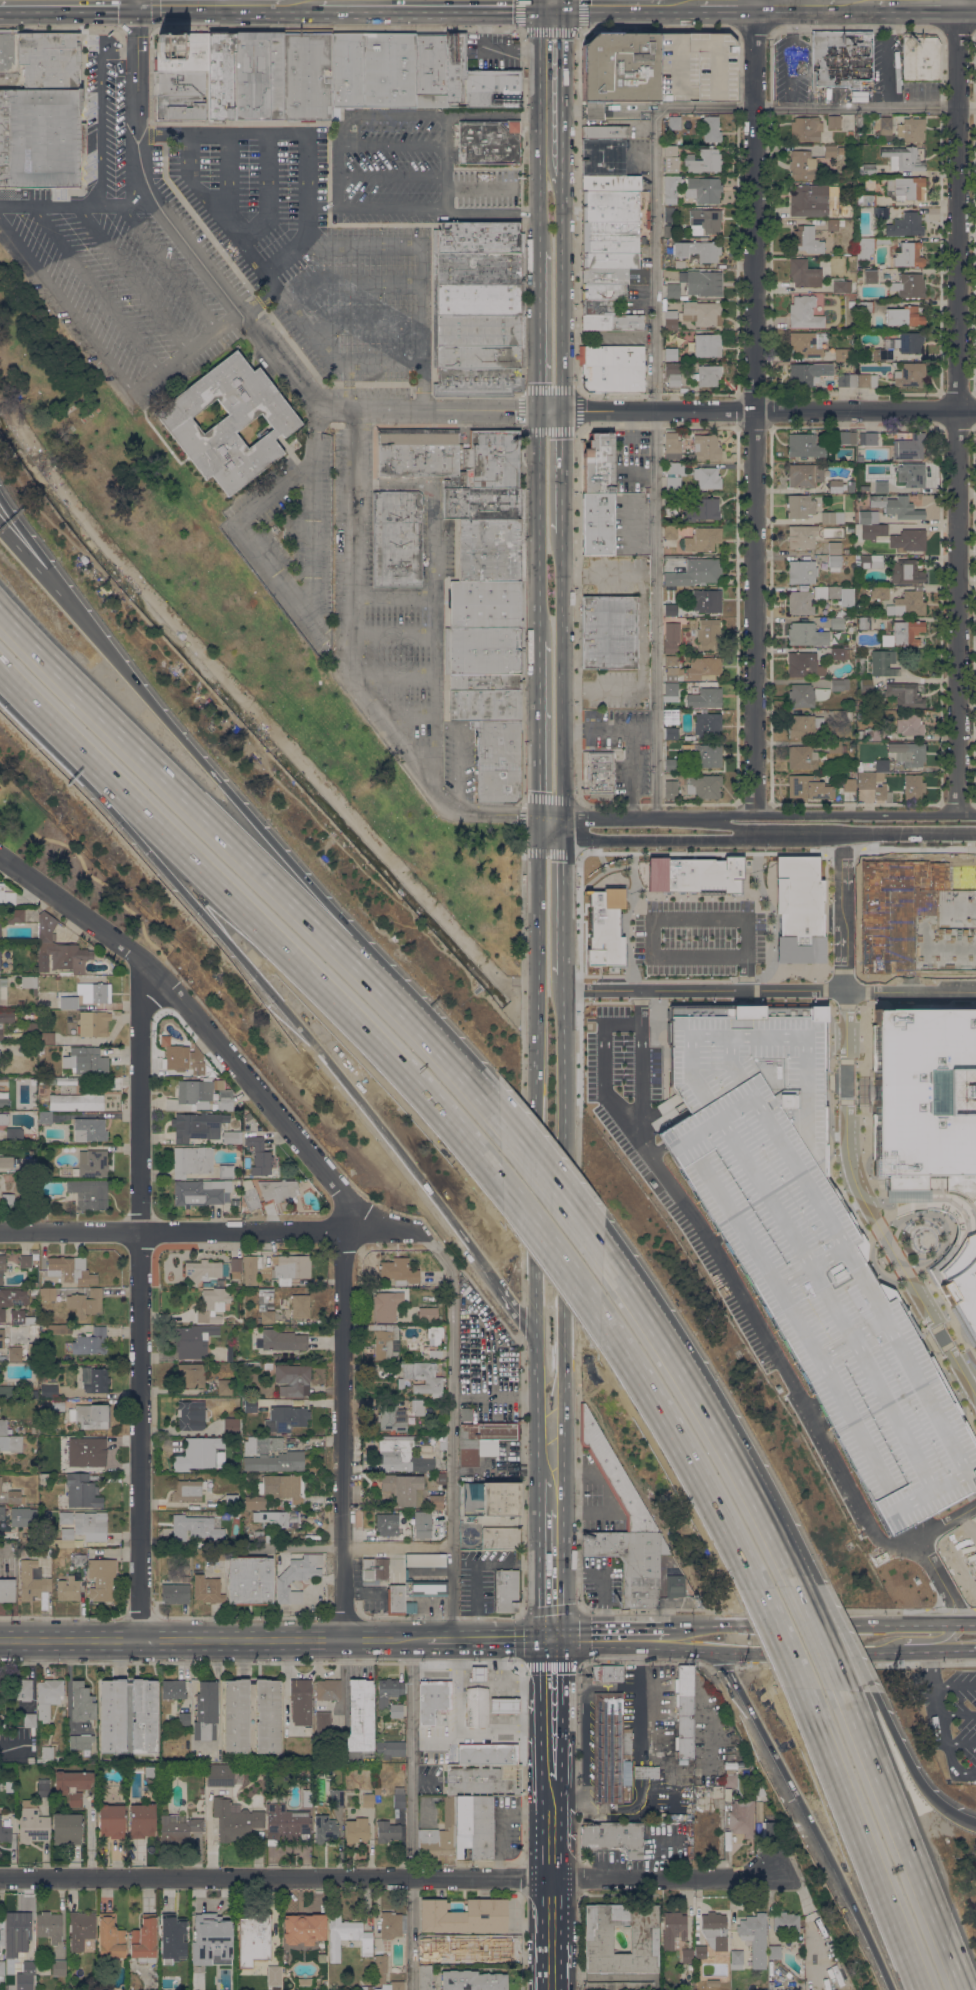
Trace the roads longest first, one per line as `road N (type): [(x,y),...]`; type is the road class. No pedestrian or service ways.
road 1 (residential): [(755,814),(759,0)]
road 2 (residential): [(956,813),(961,0)]
road 3 (residential): [(779,1871),(0,1878)]
road 4 (motorway): [(0,664),(356,1008),(497,1174)]
road 5 (residential): [(141,1640),(139,1014),(152,969)]
road 6 (motorway): [(433,1043),(0,607)]
road 7 (motorway): [(433,1043),(350,930),(100,640)]
road 8 (residential): [(343,1231),(339,1189),(170,987),(0,857)]
road 9 (primary): [(538,815),(537,1330)]
road 10 (secondary): [(427,1640),(0,1639)]
road 11 (residential): [(975,408),(561,410)]
road 12 (residential): [(409,1230),(0,1231)]
road 13 (residential): [(342,1639),(343,1231)]
road 14 (motorway): [(0,699),(256,977)]
road 15 (primary): [(565,1337),(563,973)]
road 16 (residential): [(975,813),(708,815),(655,818),(629,830)]
road 17 (motorway): [(963,1989),(844,1689)]
road 18 (motorway): [(801,1691),(919,1989)]
road 19 (motorway): [(600,1310),(678,1433),(755,1586)]
road 20 (motorway): [(256,977),(446,1219)]
road 21 (motorway): [(717,1648),(856,1913)]
road 22 (primary): [(560,821),(563,557)]
road 23 (motorway): [(741,1477),(604,1255)]
road 24 (secondary): [(563,2),(318,3)]
road 25 (secondary): [(717,1648),(952,1649)]
road 26 (residential): [(629,830),(649,839),(850,834)]
road 27 (primary): [(561,410),(562,199)]
road 28 (primary): [(541,410),(539,615)]
road 29 (primary): [(539,615),(538,815)]
road 30 (residential): [(850,834),(664,825),(655,818)]
road 31 (primary): [(538,2),(539,199)]
road 32 (primary): [(562,199),(563,2)]
road 33 (motorway): [(100,640),(0,499)]
road 34 (motorway): [(975,1823),(930,1797),(872,1692)]
road 35 (motorway): [(604,1255),(499,1119)]
road 36 (motorway): [(497,1174),(600,1310)]
road 37 (primary): [(539,250),(541,410)]
road 38 (primary): [(563,973),(560,821)]
road 39 (motorway): [(100,640),(0,526)]
road 40 (secondary): [(284,3),(135,2)]
road 41 (primary): [(563,557),(561,410)]
road 42 (motorway): [(814,1586),(741,1477)]
road 43 (primary): [(553,1639),(553,1508)]
road 44 (secondary): [(553,1639),(427,1640)]
road 45 (residential): [(850,834),(975,833)]
road 46 (motorway): [(872,1692),(814,1586)]
road 47 (motorway): [(795,1585),(741,1477)]

